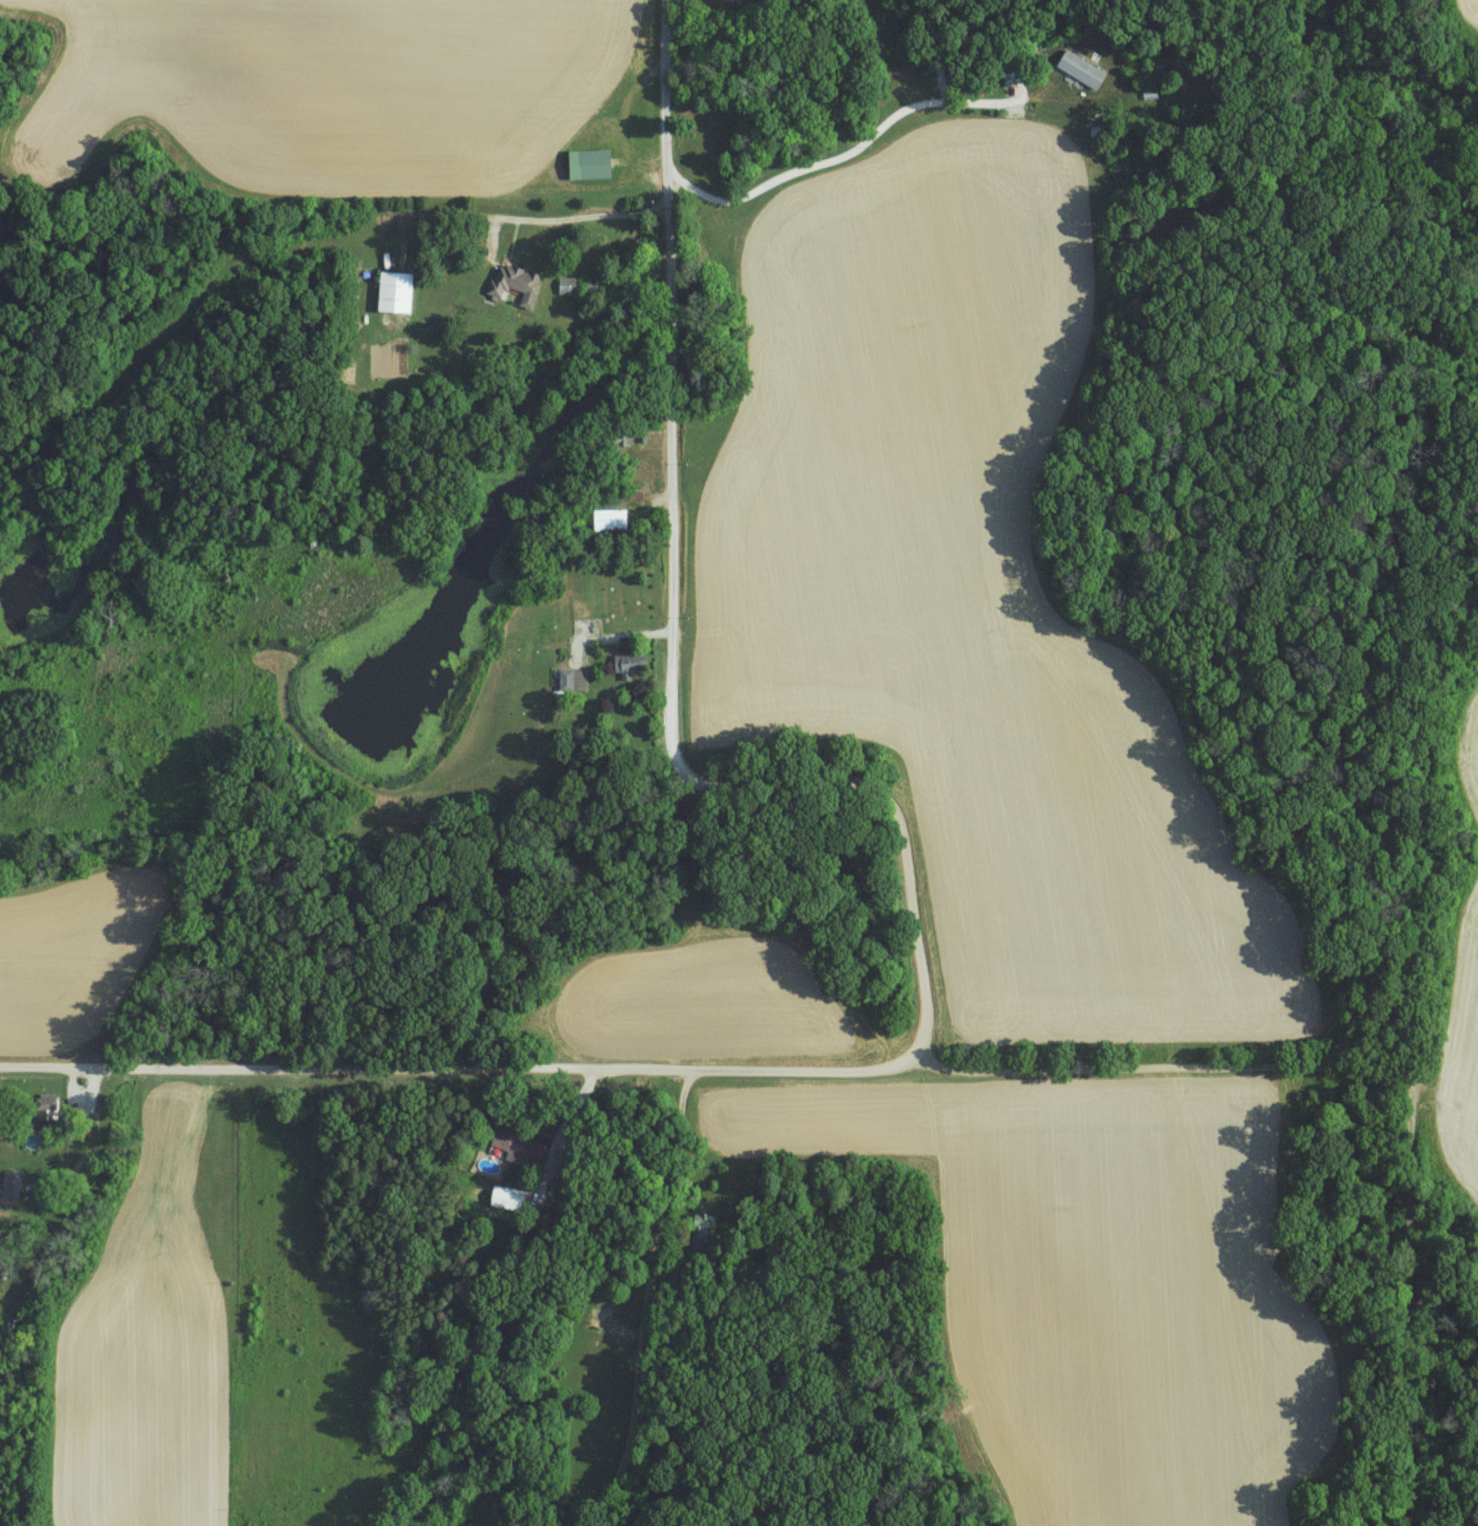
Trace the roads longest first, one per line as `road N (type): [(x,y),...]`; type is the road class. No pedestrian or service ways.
road 1 (residential): [(0,1072),(1389,1070)]
road 2 (residential): [(933,1066),(909,835),(884,792),(701,783),(671,747),(666,0)]

